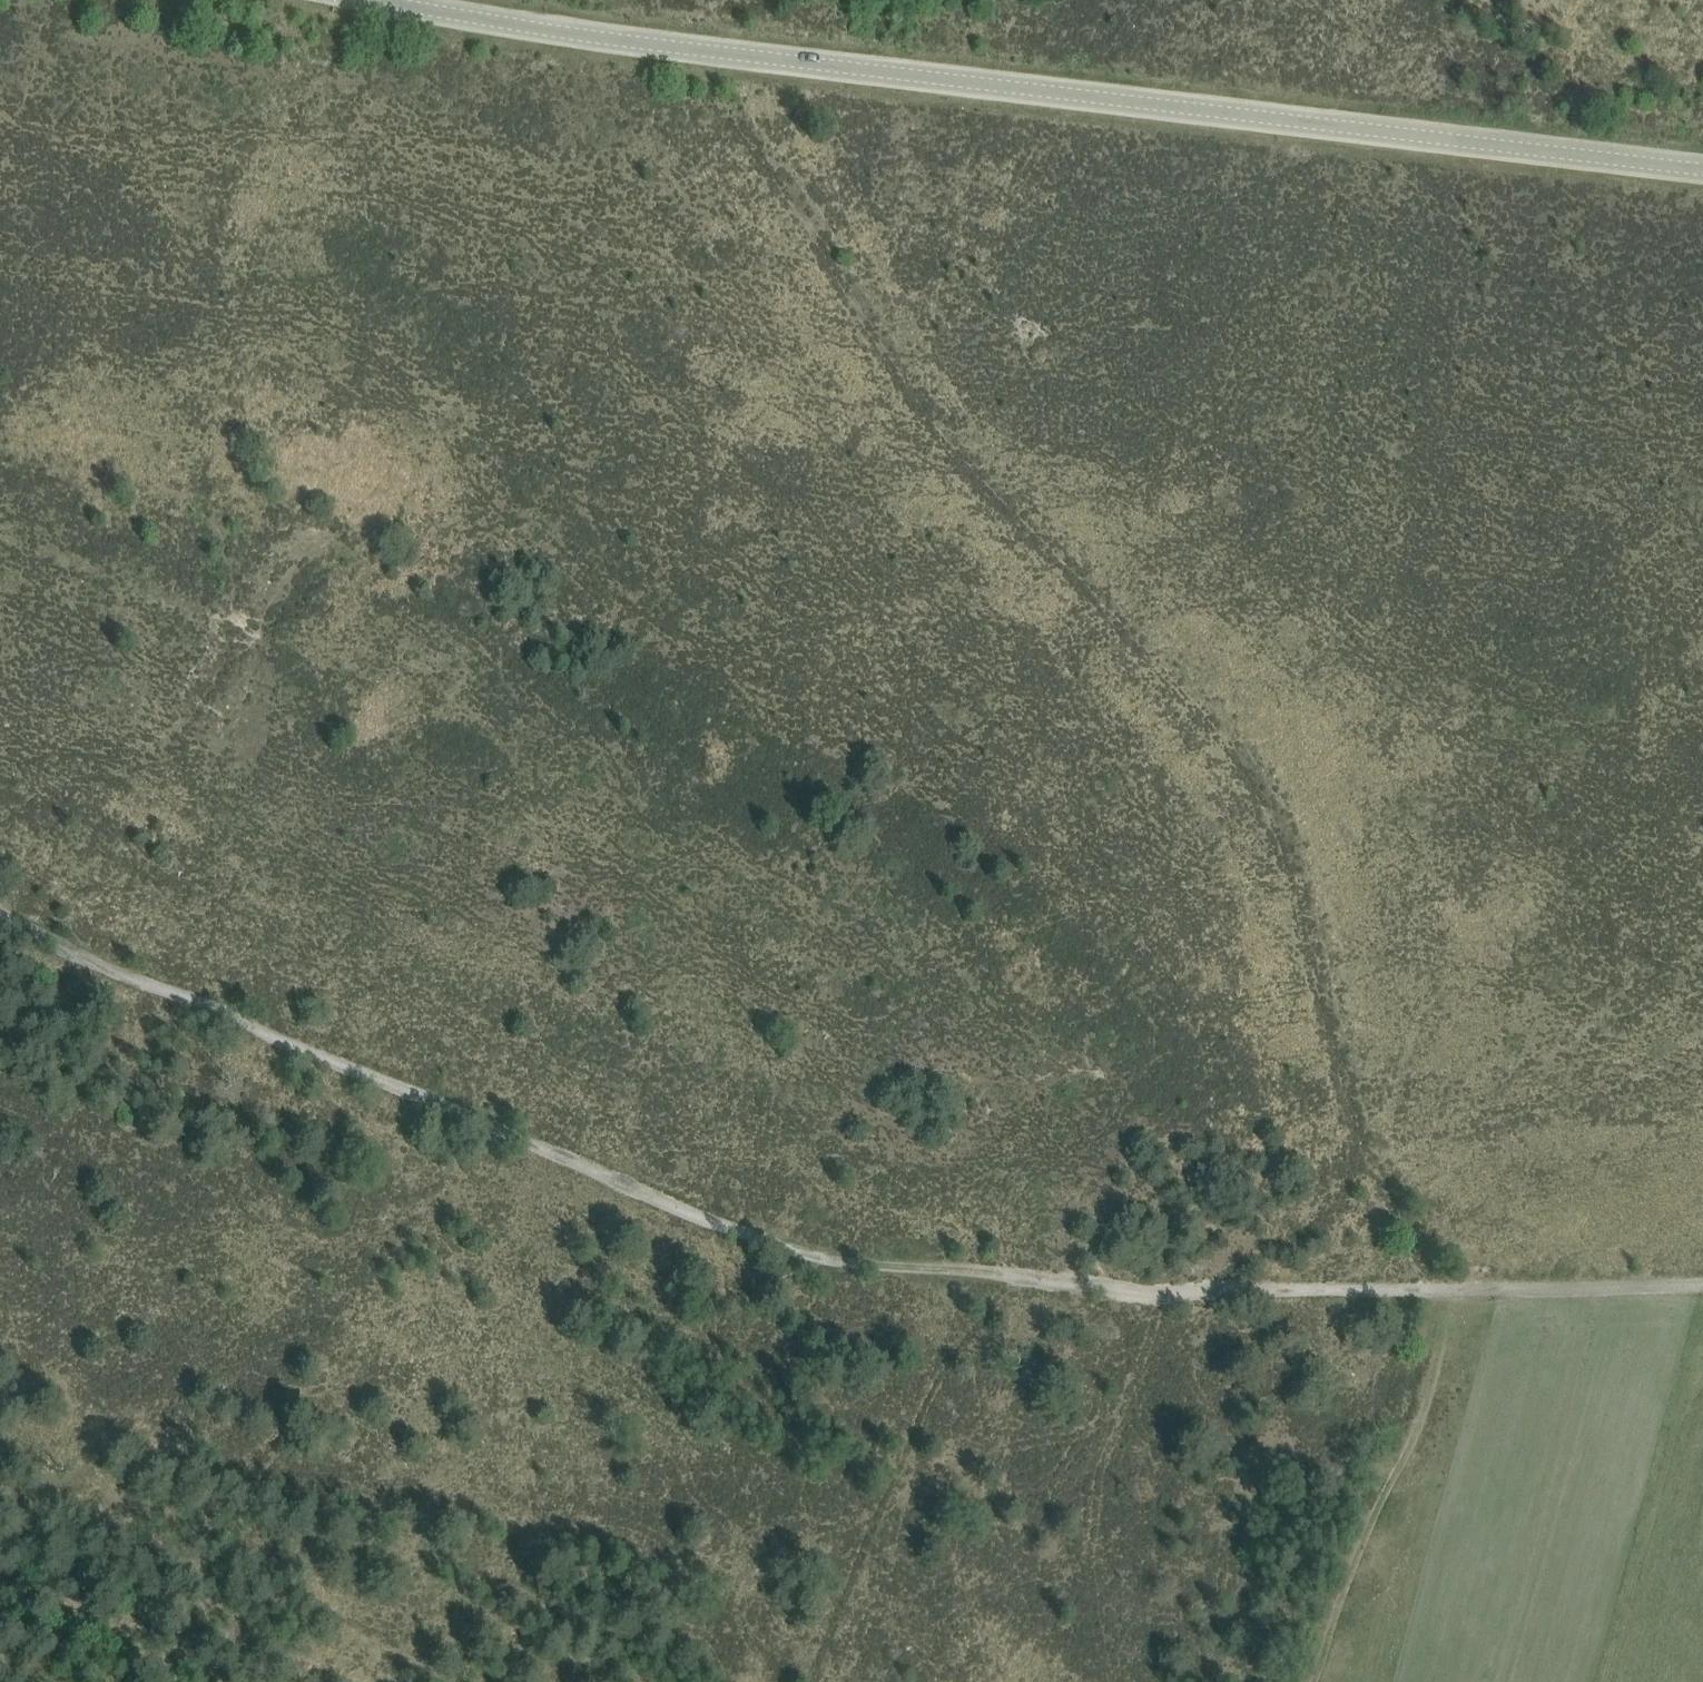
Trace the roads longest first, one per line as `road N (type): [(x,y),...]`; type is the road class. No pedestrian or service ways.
road 1 (track): [(1702,1291),(1223,1297),(824,1256),(681,1209),(49,942),(0,912)]
road 2 (tertiary): [(1702,165),(626,38),(426,0)]

